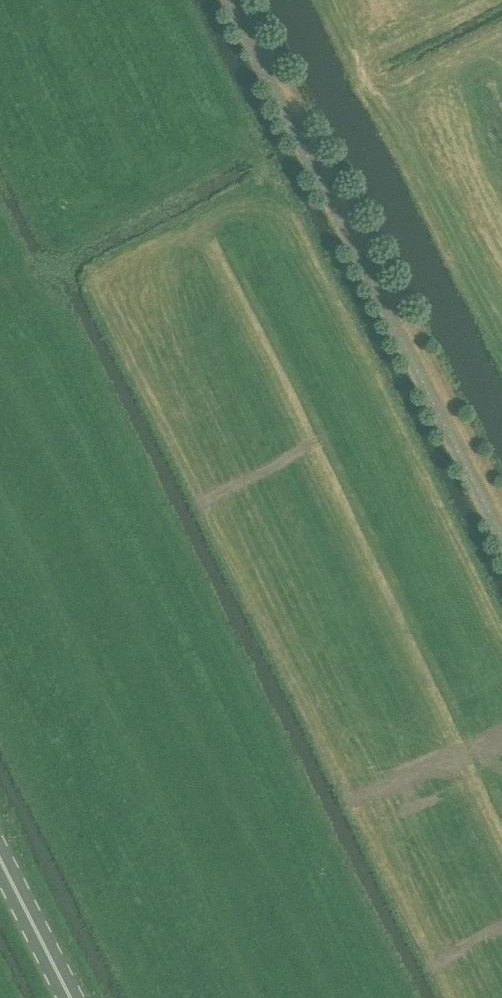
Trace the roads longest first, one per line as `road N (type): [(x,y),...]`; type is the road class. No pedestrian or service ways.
road 1 (primary): [(70,997),(0,860)]

